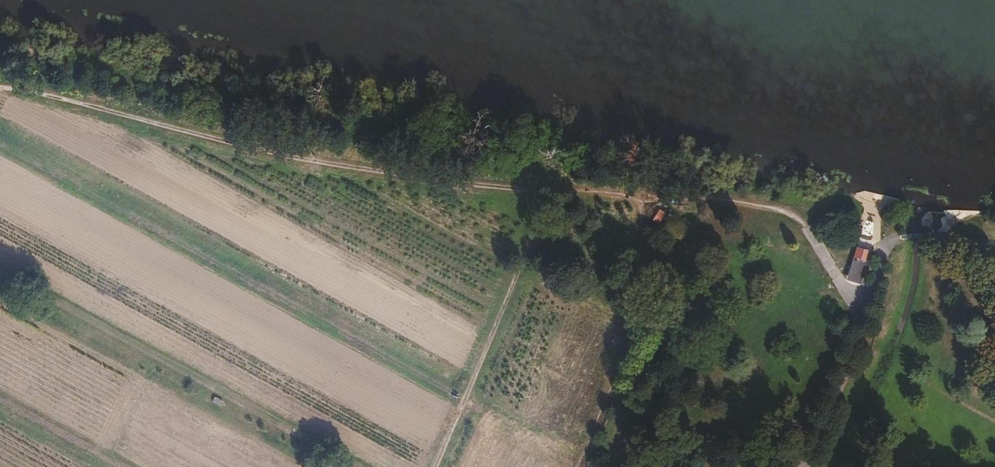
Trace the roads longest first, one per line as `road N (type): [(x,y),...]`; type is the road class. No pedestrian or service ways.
road 1 (track): [(629,193),(484,186),(326,165),(0,88)]
road 2 (track): [(0,145),(558,452)]
road 3 (track): [(0,271),(356,466)]
road 4 (track): [(432,466),(546,191)]
road 5 (track): [(0,400),(121,466)]

